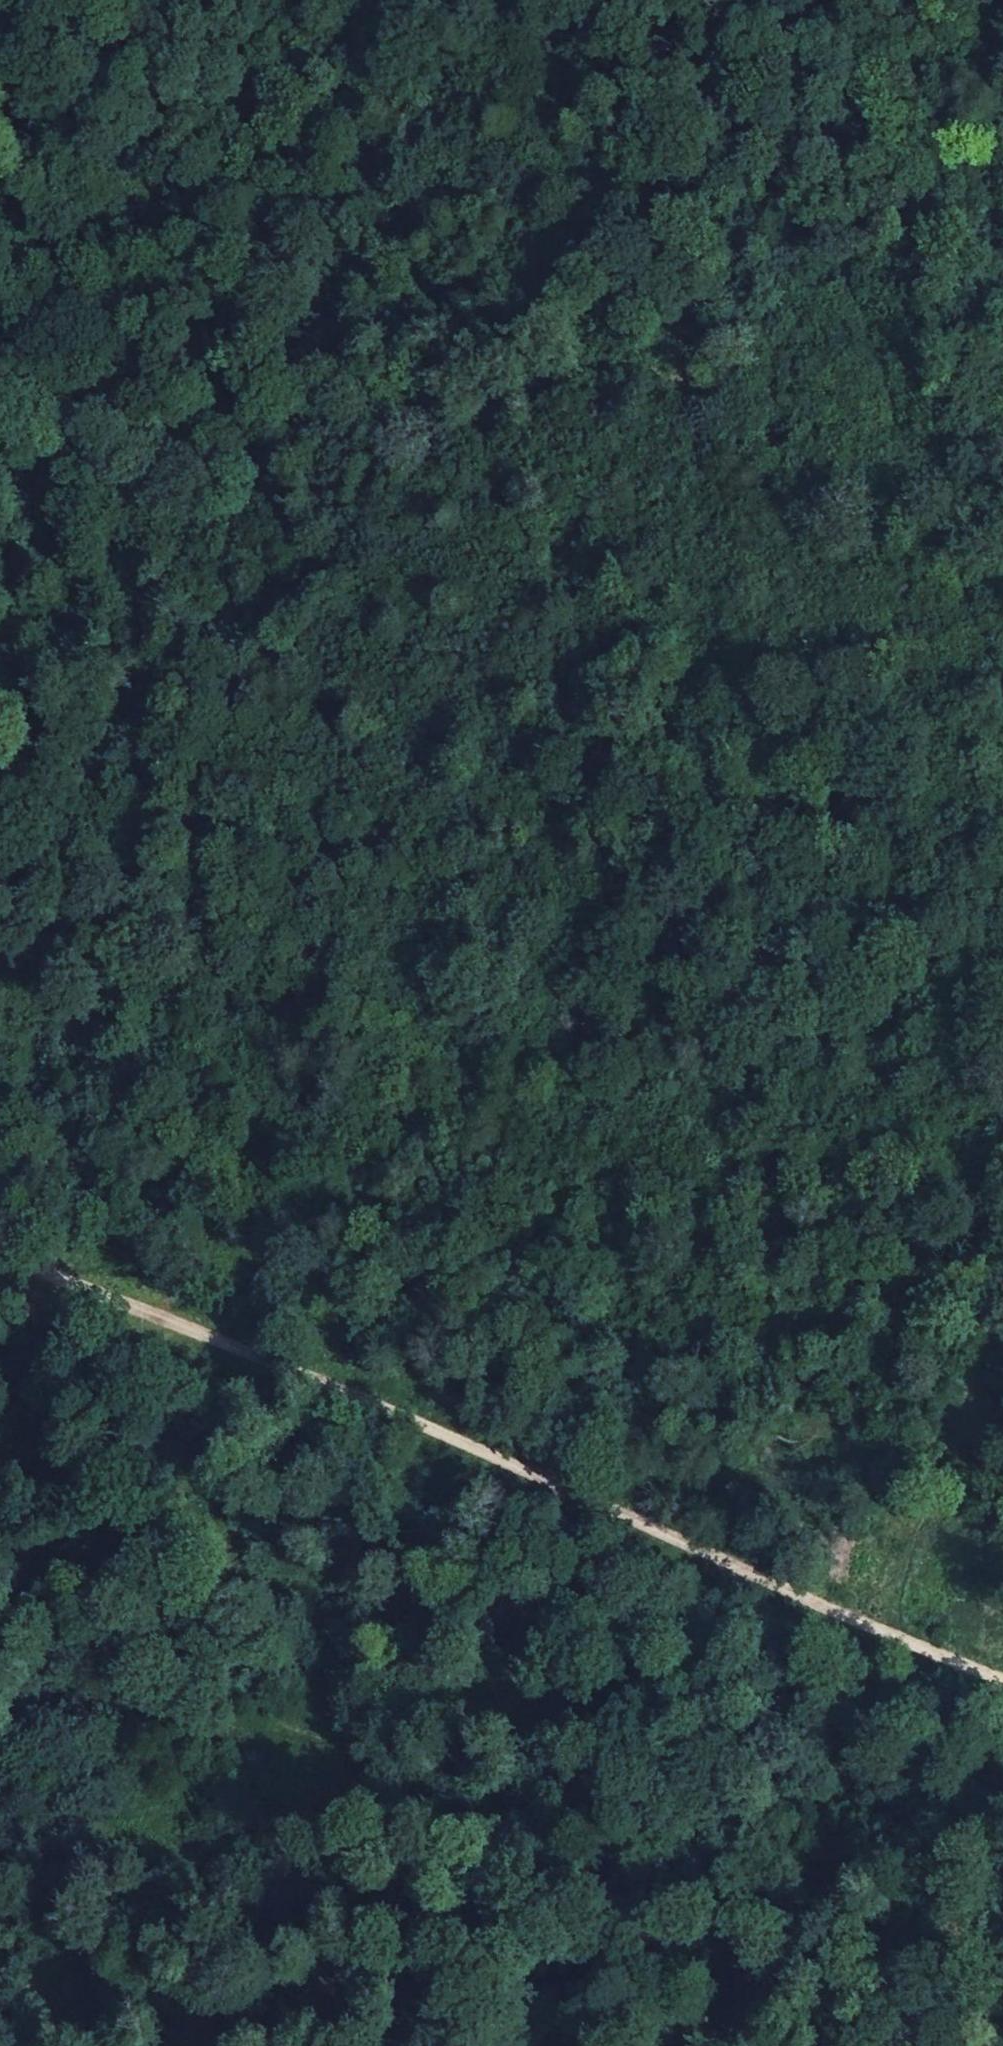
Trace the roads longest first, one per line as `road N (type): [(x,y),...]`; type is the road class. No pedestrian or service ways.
road 1 (track): [(0,1252),(869,1623)]
road 2 (track): [(869,1623),(1002,1672)]

